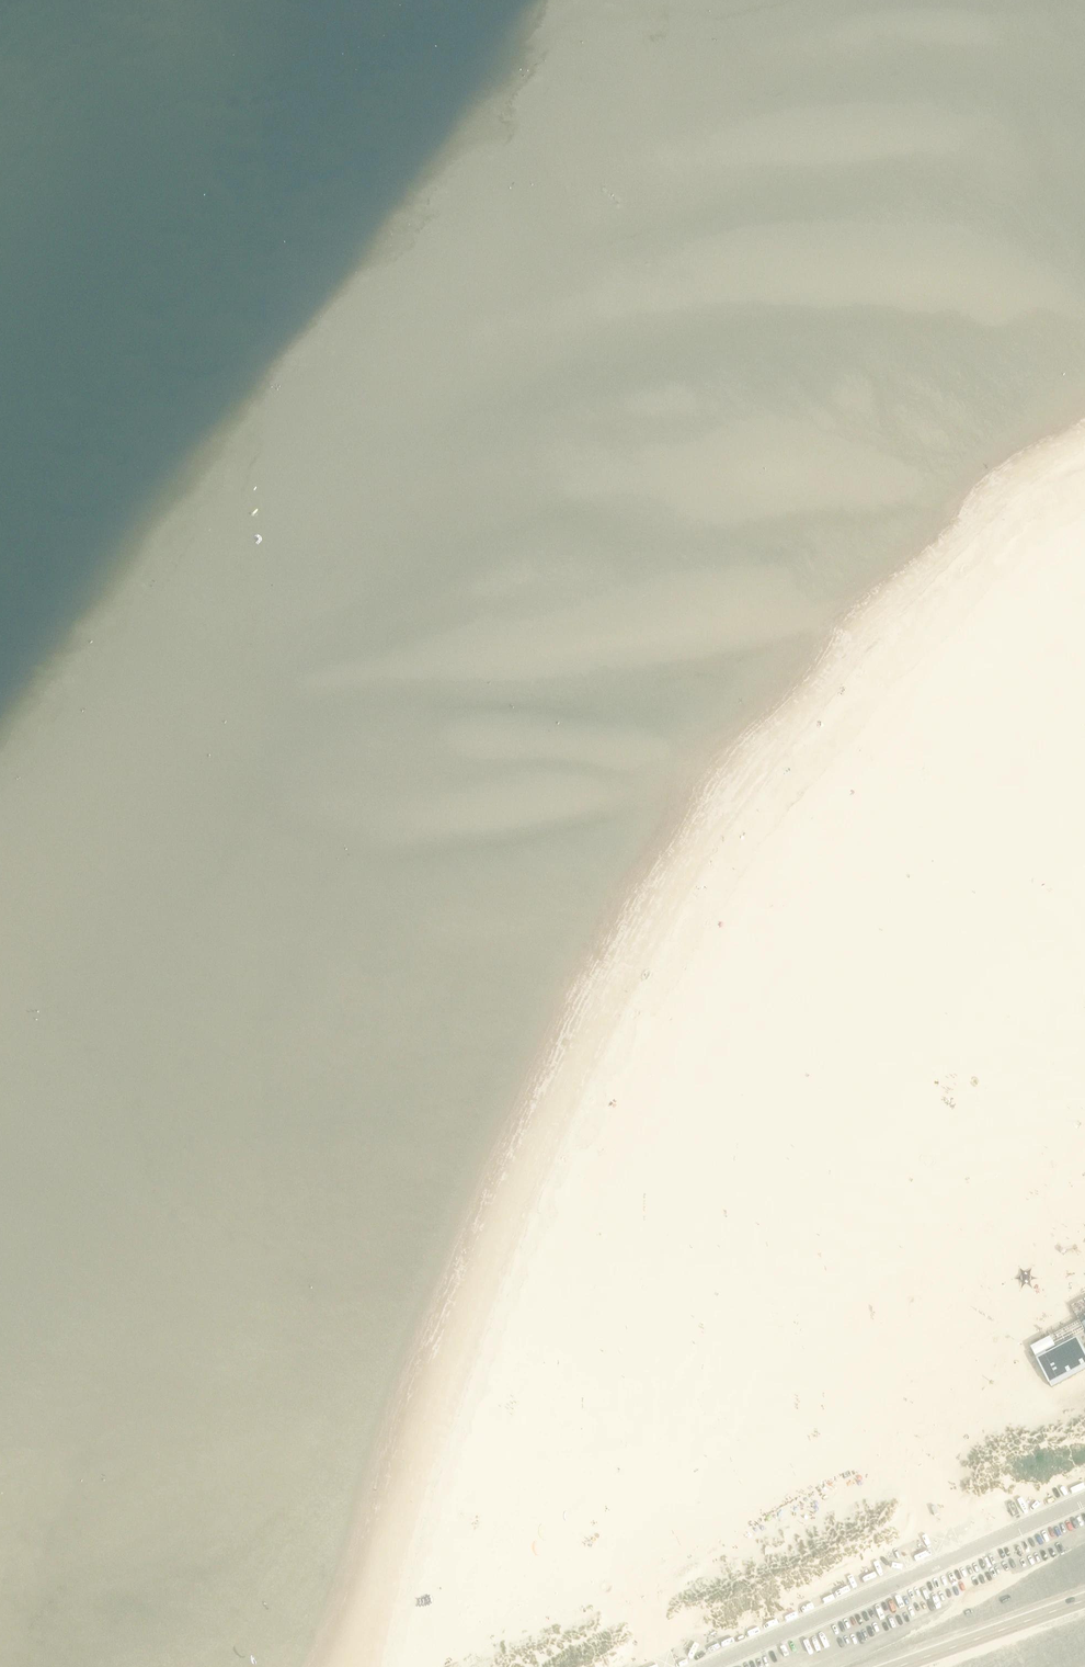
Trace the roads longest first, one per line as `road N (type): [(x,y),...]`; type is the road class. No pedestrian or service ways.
road 1 (unclassified): [(705,1666),(1084,1497)]
road 2 (unclassified): [(889,1666),(1084,1599)]

